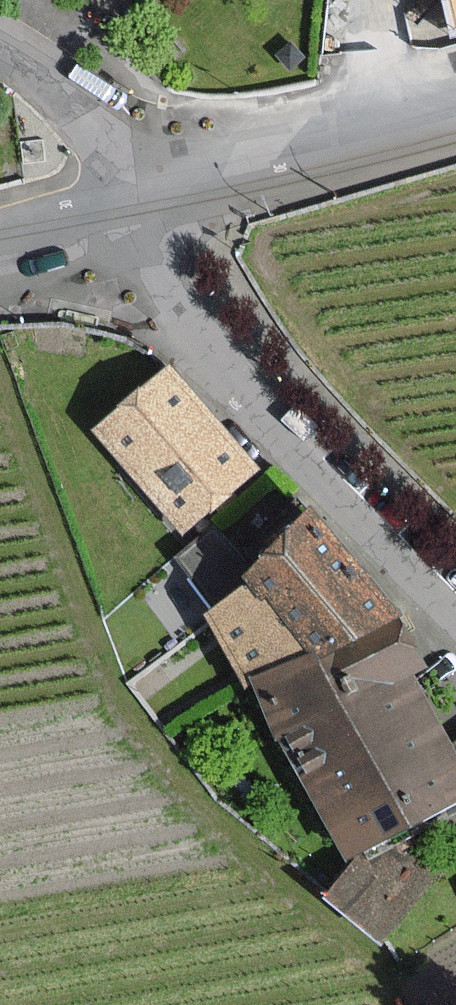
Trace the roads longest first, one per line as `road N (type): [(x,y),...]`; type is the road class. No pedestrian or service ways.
road 1 (residential): [(455,610),(182,331),(131,211)]
road 2 (residential): [(131,211),(228,167),(455,101)]
road 3 (residential): [(0,56),(70,99),(131,211)]
road 4 (residential): [(131,211),(0,250)]

